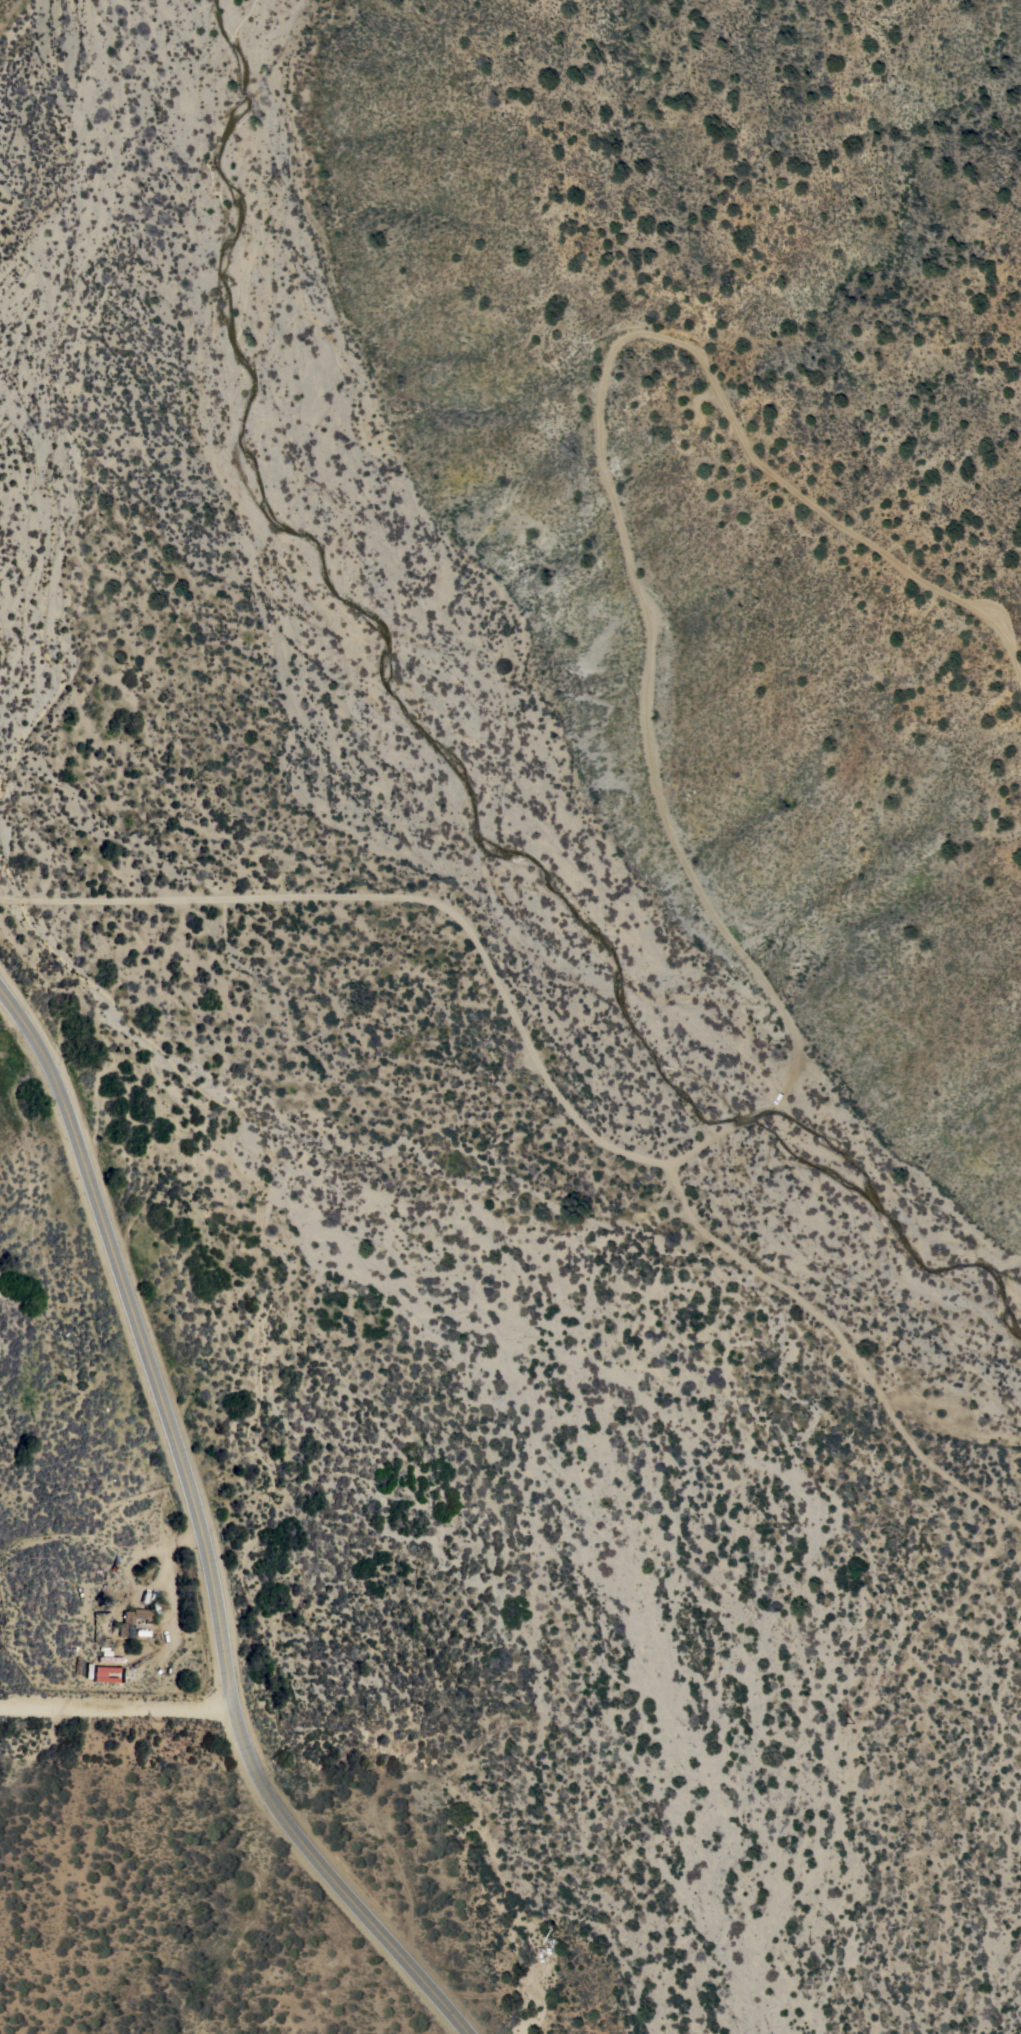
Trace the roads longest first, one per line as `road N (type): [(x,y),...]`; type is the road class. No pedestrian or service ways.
road 1 (track): [(0,901),(430,899),(457,913),(479,941),(543,1070),(597,1141),(664,1166),(765,1117),(792,1092),(800,1040),(676,843),(641,699),(650,636),(598,413),(612,348),(631,331),(687,338),(707,360),(758,462),(801,498),(1002,621),(1020,669)]
road 2 (tertiary): [(0,983),(66,1101),(152,1361),(213,1558),(230,1709),(278,1816),(457,2033)]
road 3 (residential): [(230,1709),(0,1709)]

